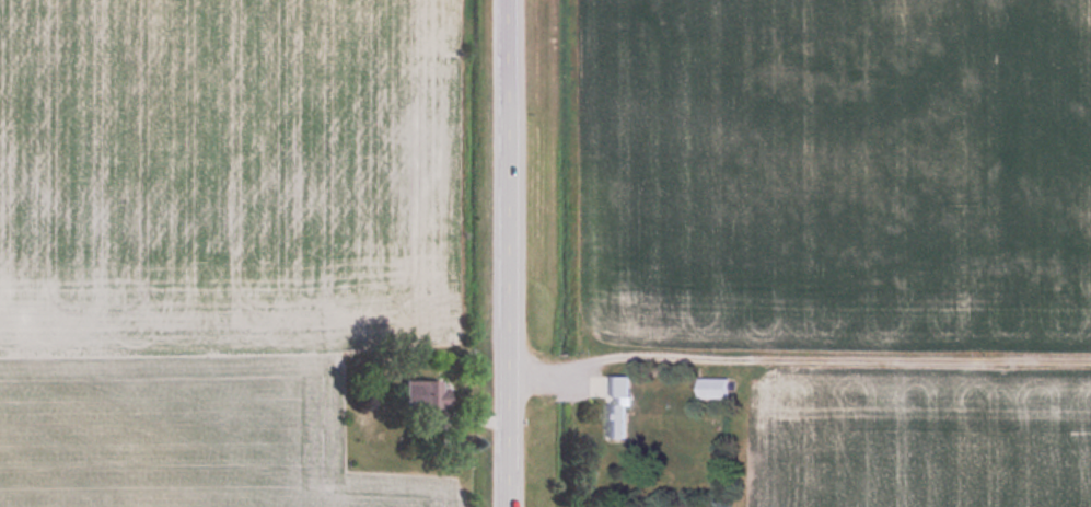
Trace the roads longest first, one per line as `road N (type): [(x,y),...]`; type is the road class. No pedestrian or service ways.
road 1 (track): [(571,373),(627,355),(1090,358)]
road 2 (secondary): [(510,506),(510,0)]

